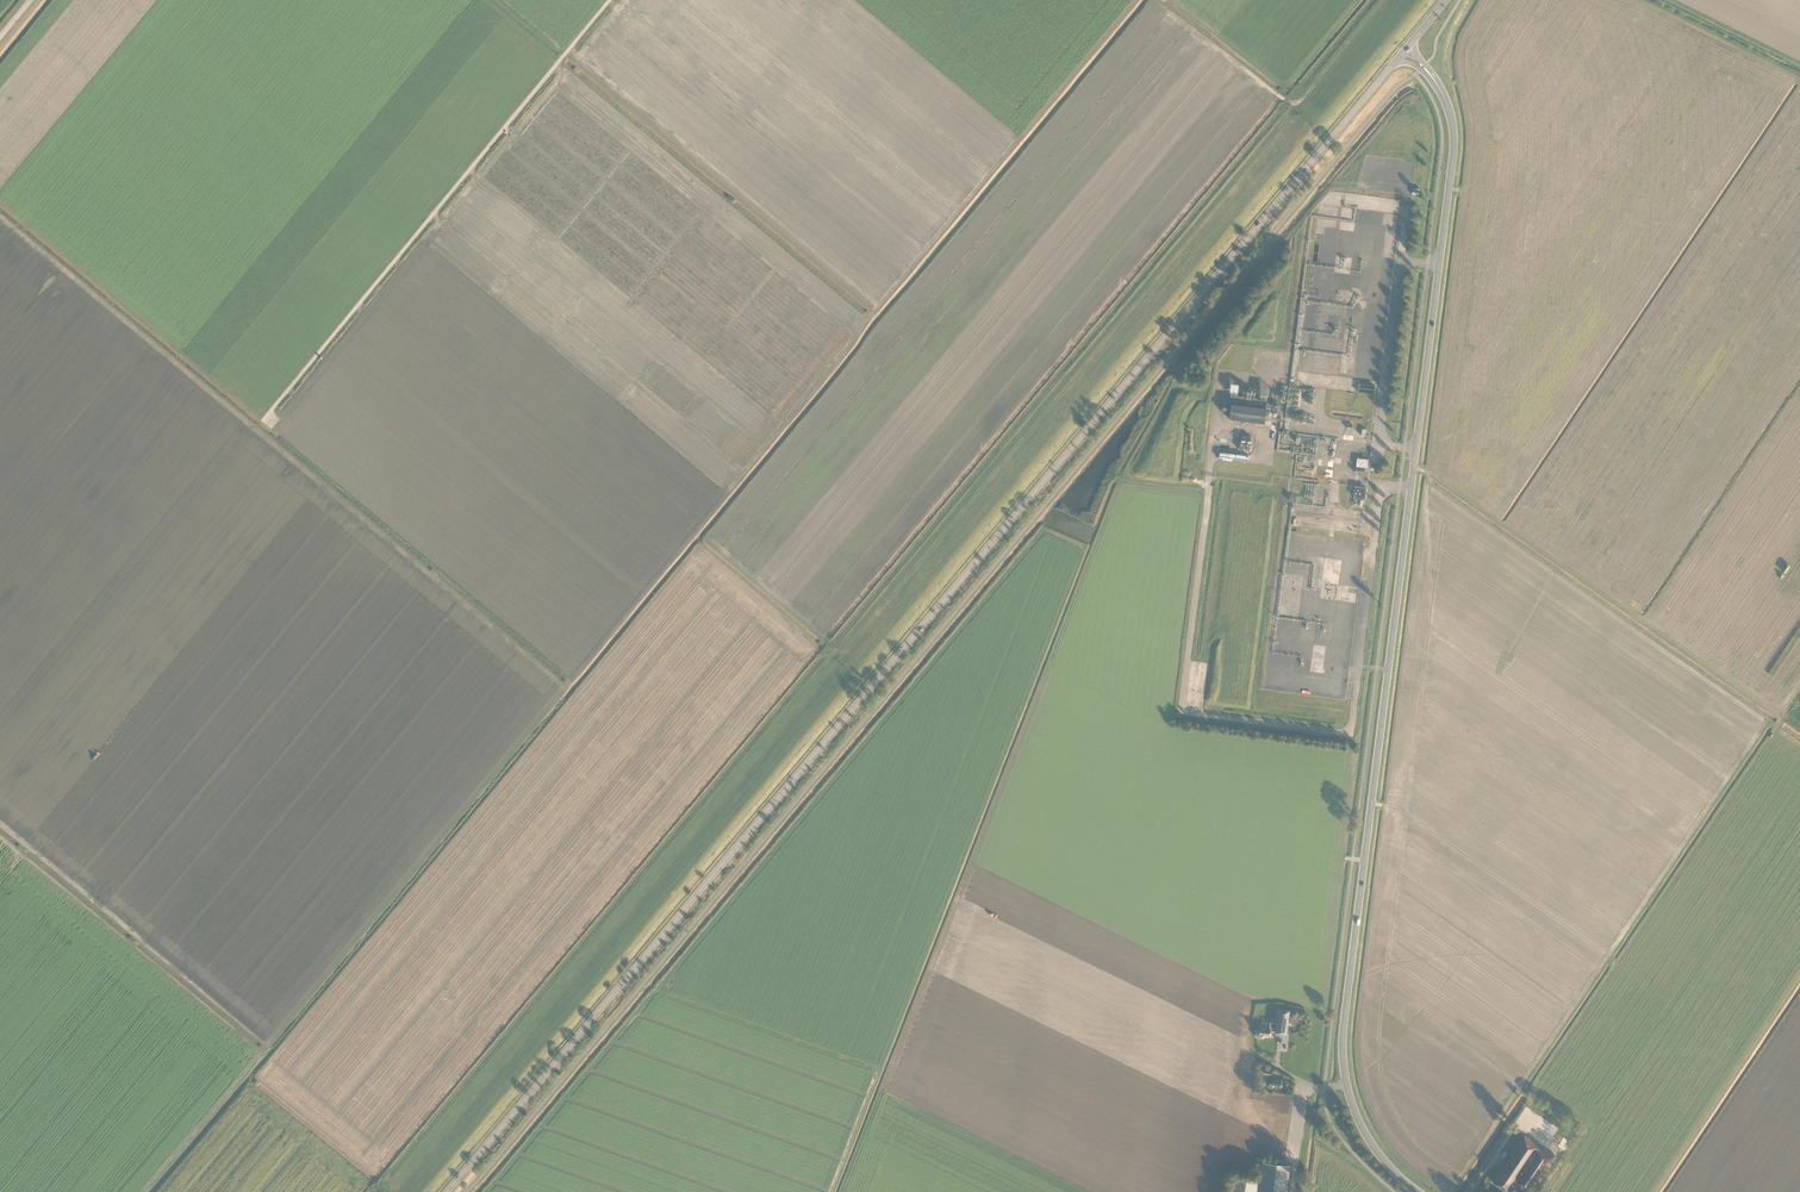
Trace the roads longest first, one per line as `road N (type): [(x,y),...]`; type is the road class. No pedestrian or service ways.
road 1 (secondary): [(447,1191),(1405,51)]
road 2 (primary): [(1419,1191),(1364,1130),(1342,1042),(1454,149),(1443,95),(1405,51)]
road 3 (track): [(610,0),(266,416),(273,421)]
road 4 (track): [(1385,0),(1300,104),(1237,66)]

